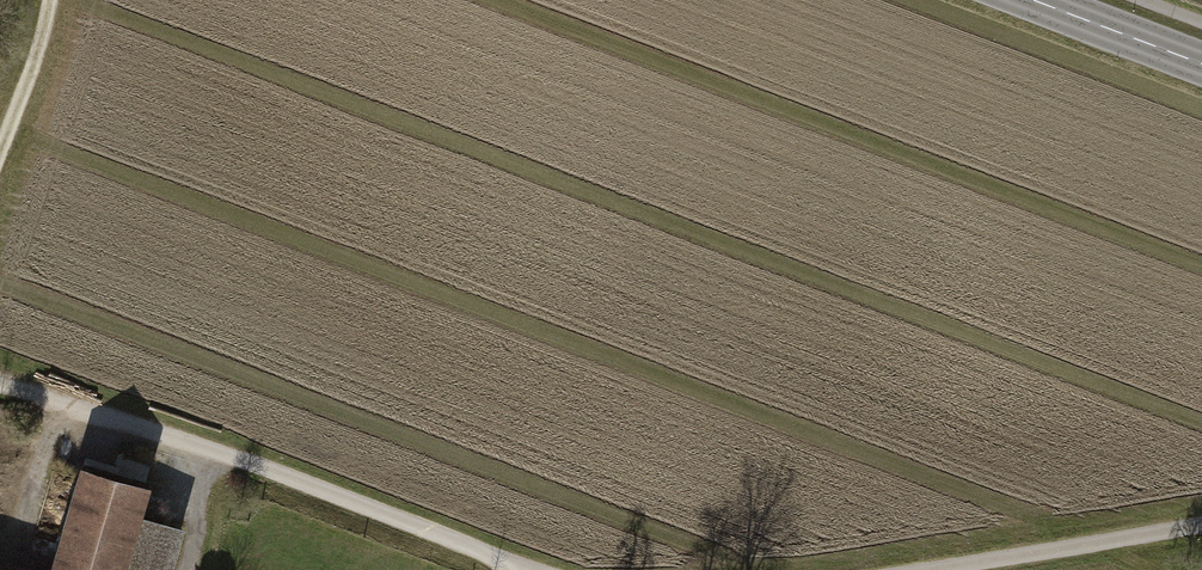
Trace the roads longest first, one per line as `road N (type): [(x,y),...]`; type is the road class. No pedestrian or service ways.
road 1 (track): [(516,569),(248,460),(0,383)]
road 2 (track): [(1201,524),(916,569)]
road 3 (tertiary): [(1201,60),(1044,0)]
road 4 (track): [(0,150),(45,38),(51,0)]

